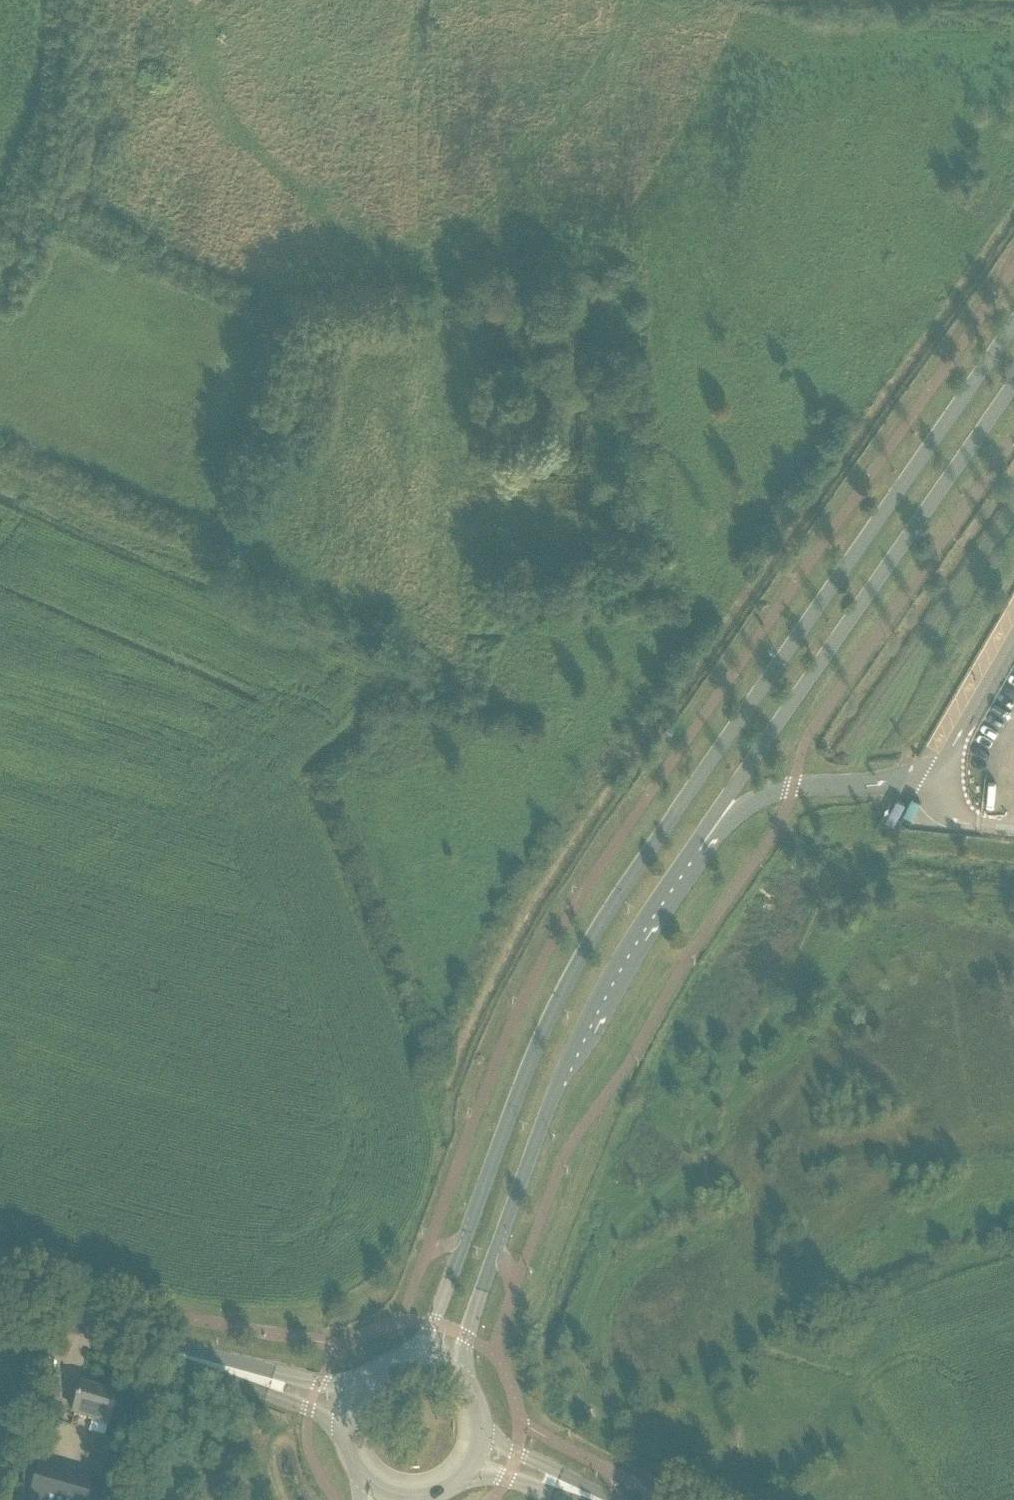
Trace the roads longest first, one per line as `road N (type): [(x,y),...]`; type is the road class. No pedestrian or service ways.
road 1 (secondary): [(1013,322),(568,977),(431,1324),(403,1364)]
road 2 (secondary): [(456,1381),(550,1096),(708,825),(1013,385)]
road 3 (tertiary): [(259,1382),(0,1303)]

